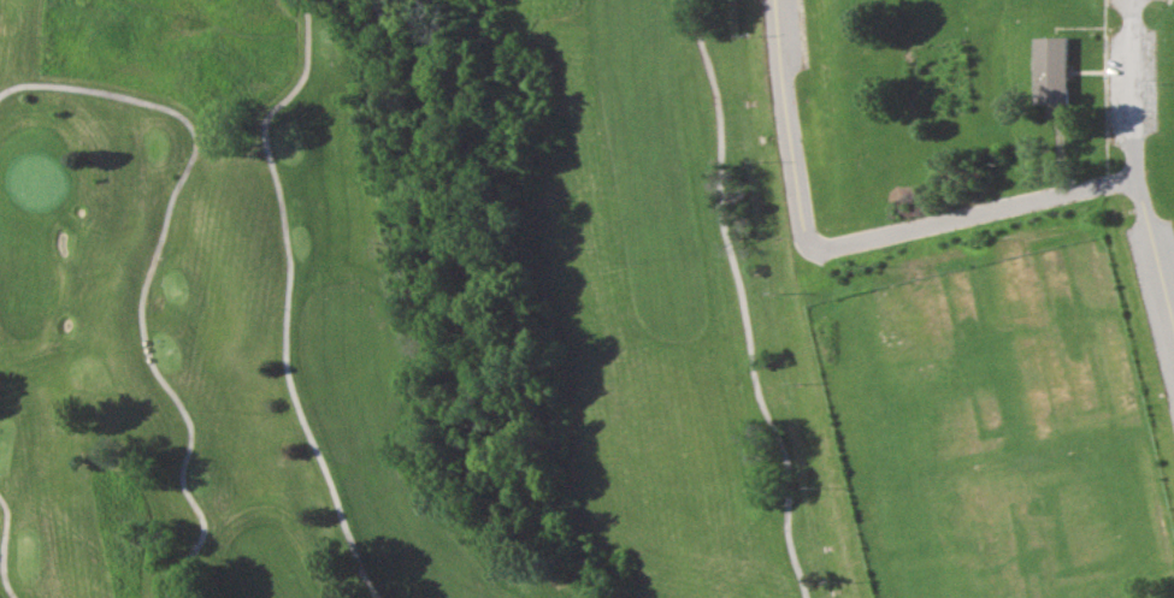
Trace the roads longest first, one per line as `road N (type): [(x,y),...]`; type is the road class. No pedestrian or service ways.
road 1 (residential): [(1130,0),(1132,177),(1173,346)]
road 2 (residential): [(825,249),(1132,177)]
road 3 (residential): [(771,0),(798,230),(808,245),(825,249)]

